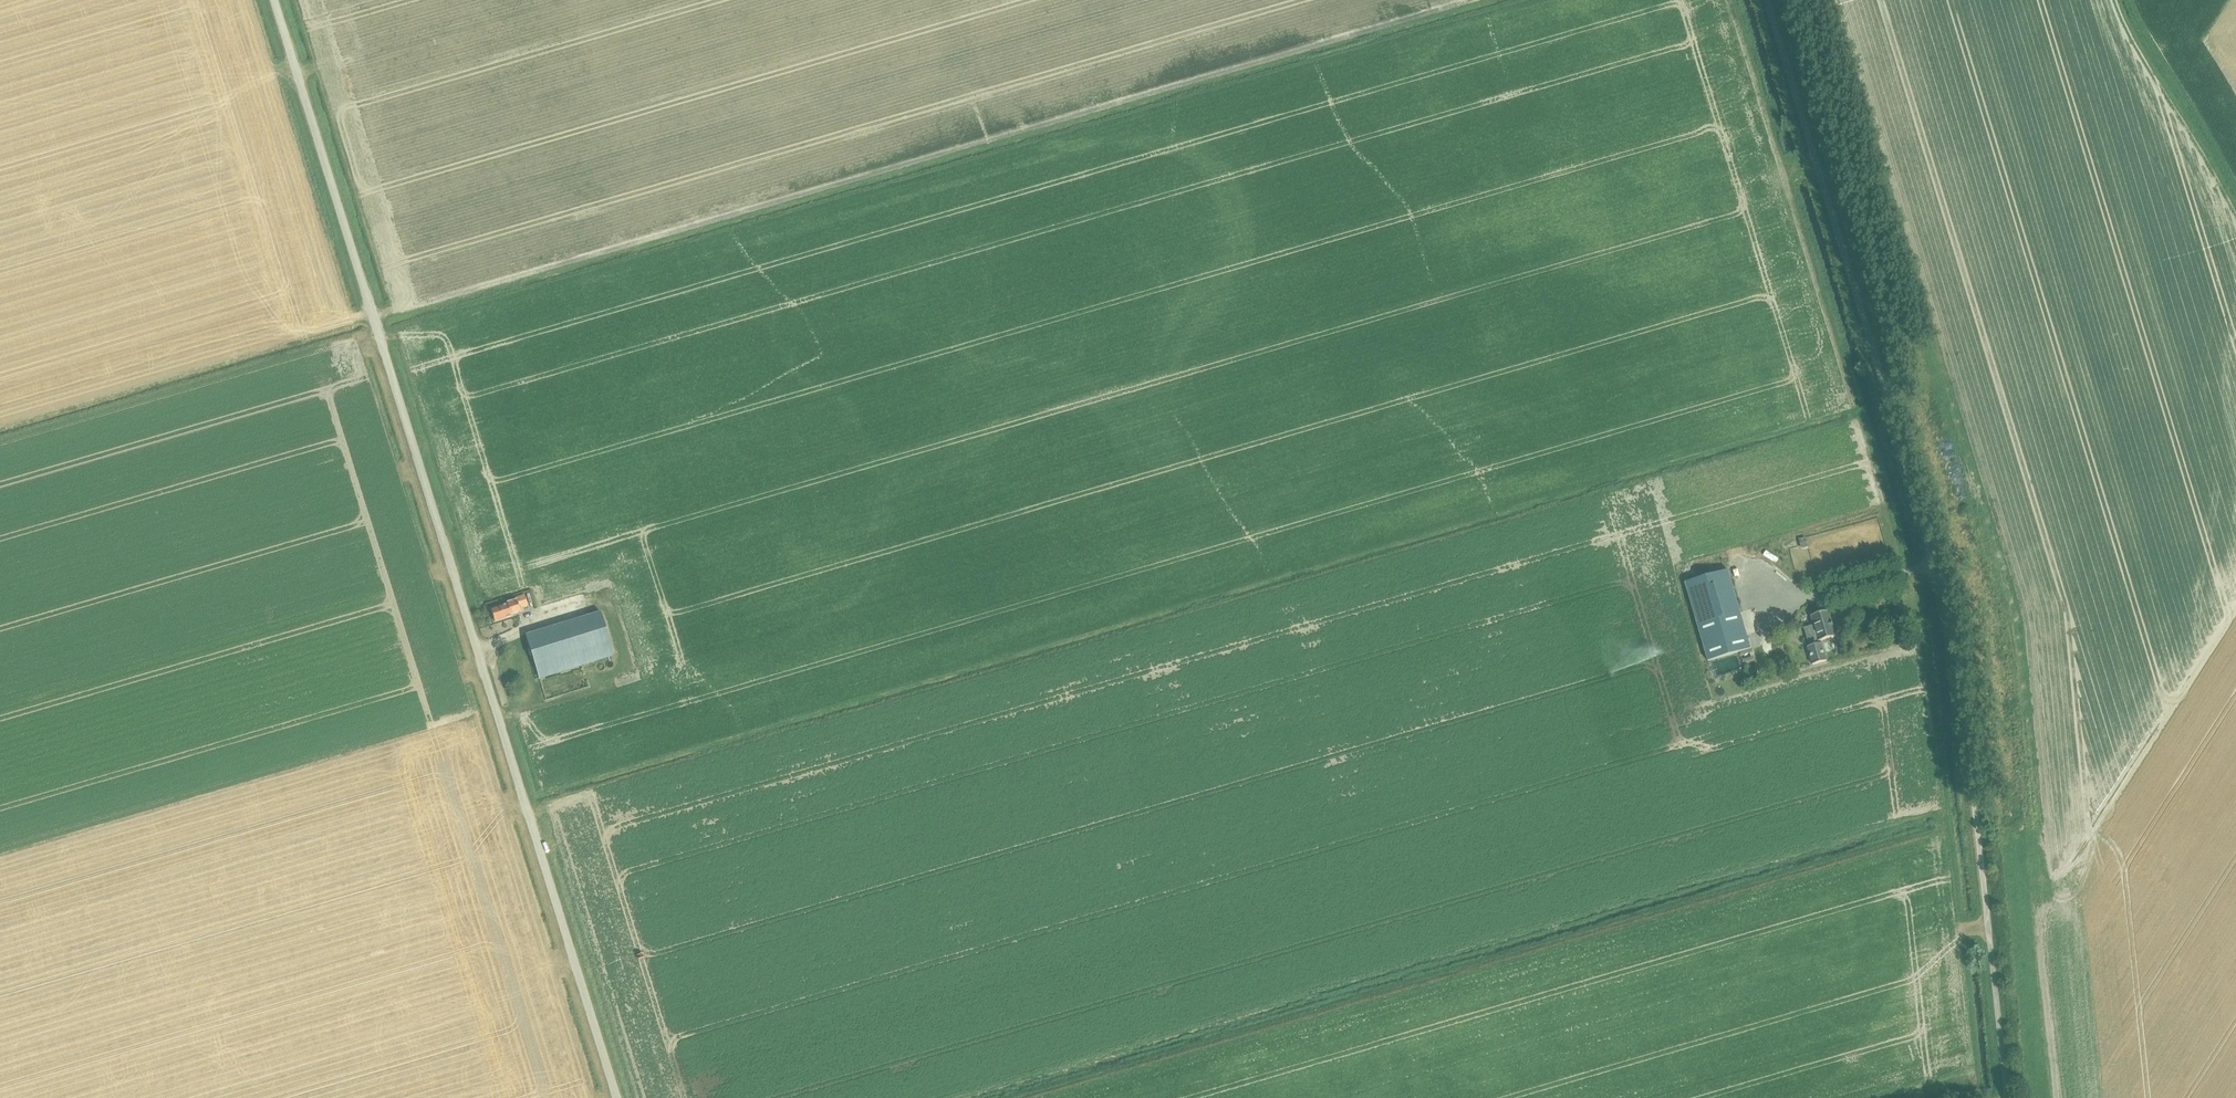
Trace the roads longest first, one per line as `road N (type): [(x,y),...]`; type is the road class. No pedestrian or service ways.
road 1 (unclassified): [(605,1097),(268,0)]
road 2 (unclassified): [(1997,1097),(1928,573),(1749,0)]

